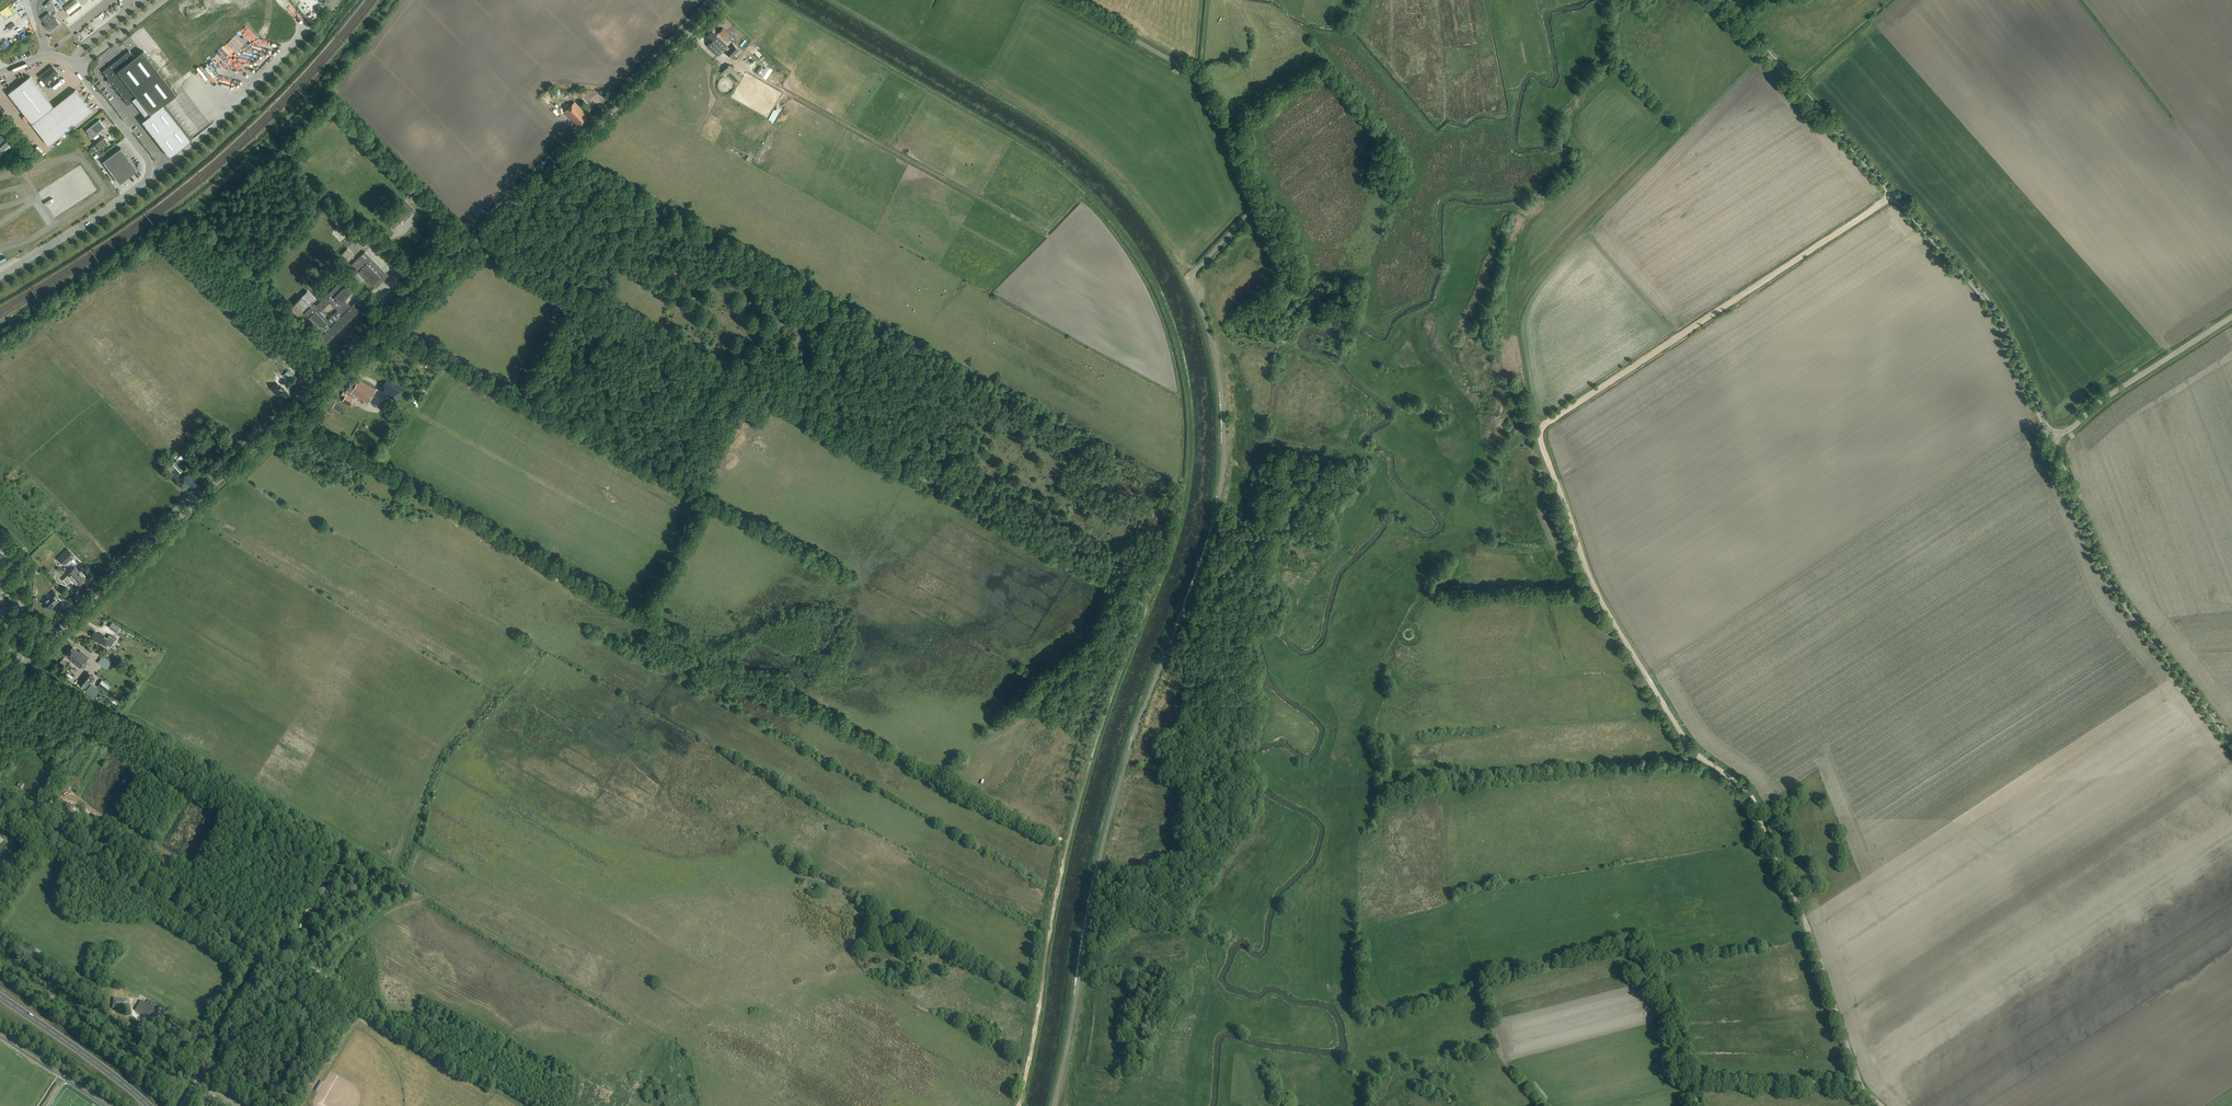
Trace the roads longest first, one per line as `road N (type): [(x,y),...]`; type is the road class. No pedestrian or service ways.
road 1 (unclassified): [(1062,0),(1199,78),(1254,204),(1191,277),(1221,393),(1218,505),(1107,825),(1053,1105)]
road 2 (track): [(1861,1086),(1822,963),(1755,805),(1740,784),(1692,749),(1598,595),(1541,434),(1894,195)]
road 3 (tertiary): [(0,686),(722,0)]
road 4 (track): [(1150,602),(476,240)]
road 5 (tertiary): [(2050,438),(1982,294),(1721,0)]
road 6 (track): [(1541,434),(1523,367),(1525,311),(1674,140),(1700,13),(1709,0)]
road 7 (track): [(828,0),(1066,139),(1129,197),(1191,283)]
road 8 (unclassified): [(0,801),(257,964),(182,1105)]
road 9 (track): [(1150,602),(1079,796),(1041,992)]
road 10 (tertiary): [(2231,744),(2118,593),(2050,438)]
road 11 (track): [(741,68),(1049,237)]
road 12 (track): [(423,899),(124,720)]
road 13 (unclassified): [(0,276),(148,176),(147,158),(78,70)]
road 14 (track): [(1695,1079),(1634,944),(1496,978)]
road 15 (unclassified): [(2050,438),(2231,317)]
road 16 (track): [(1861,1086),(1700,1078),(1691,1085),(1699,1105)]
road 17 (secondary): [(0,996),(149,1105)]

